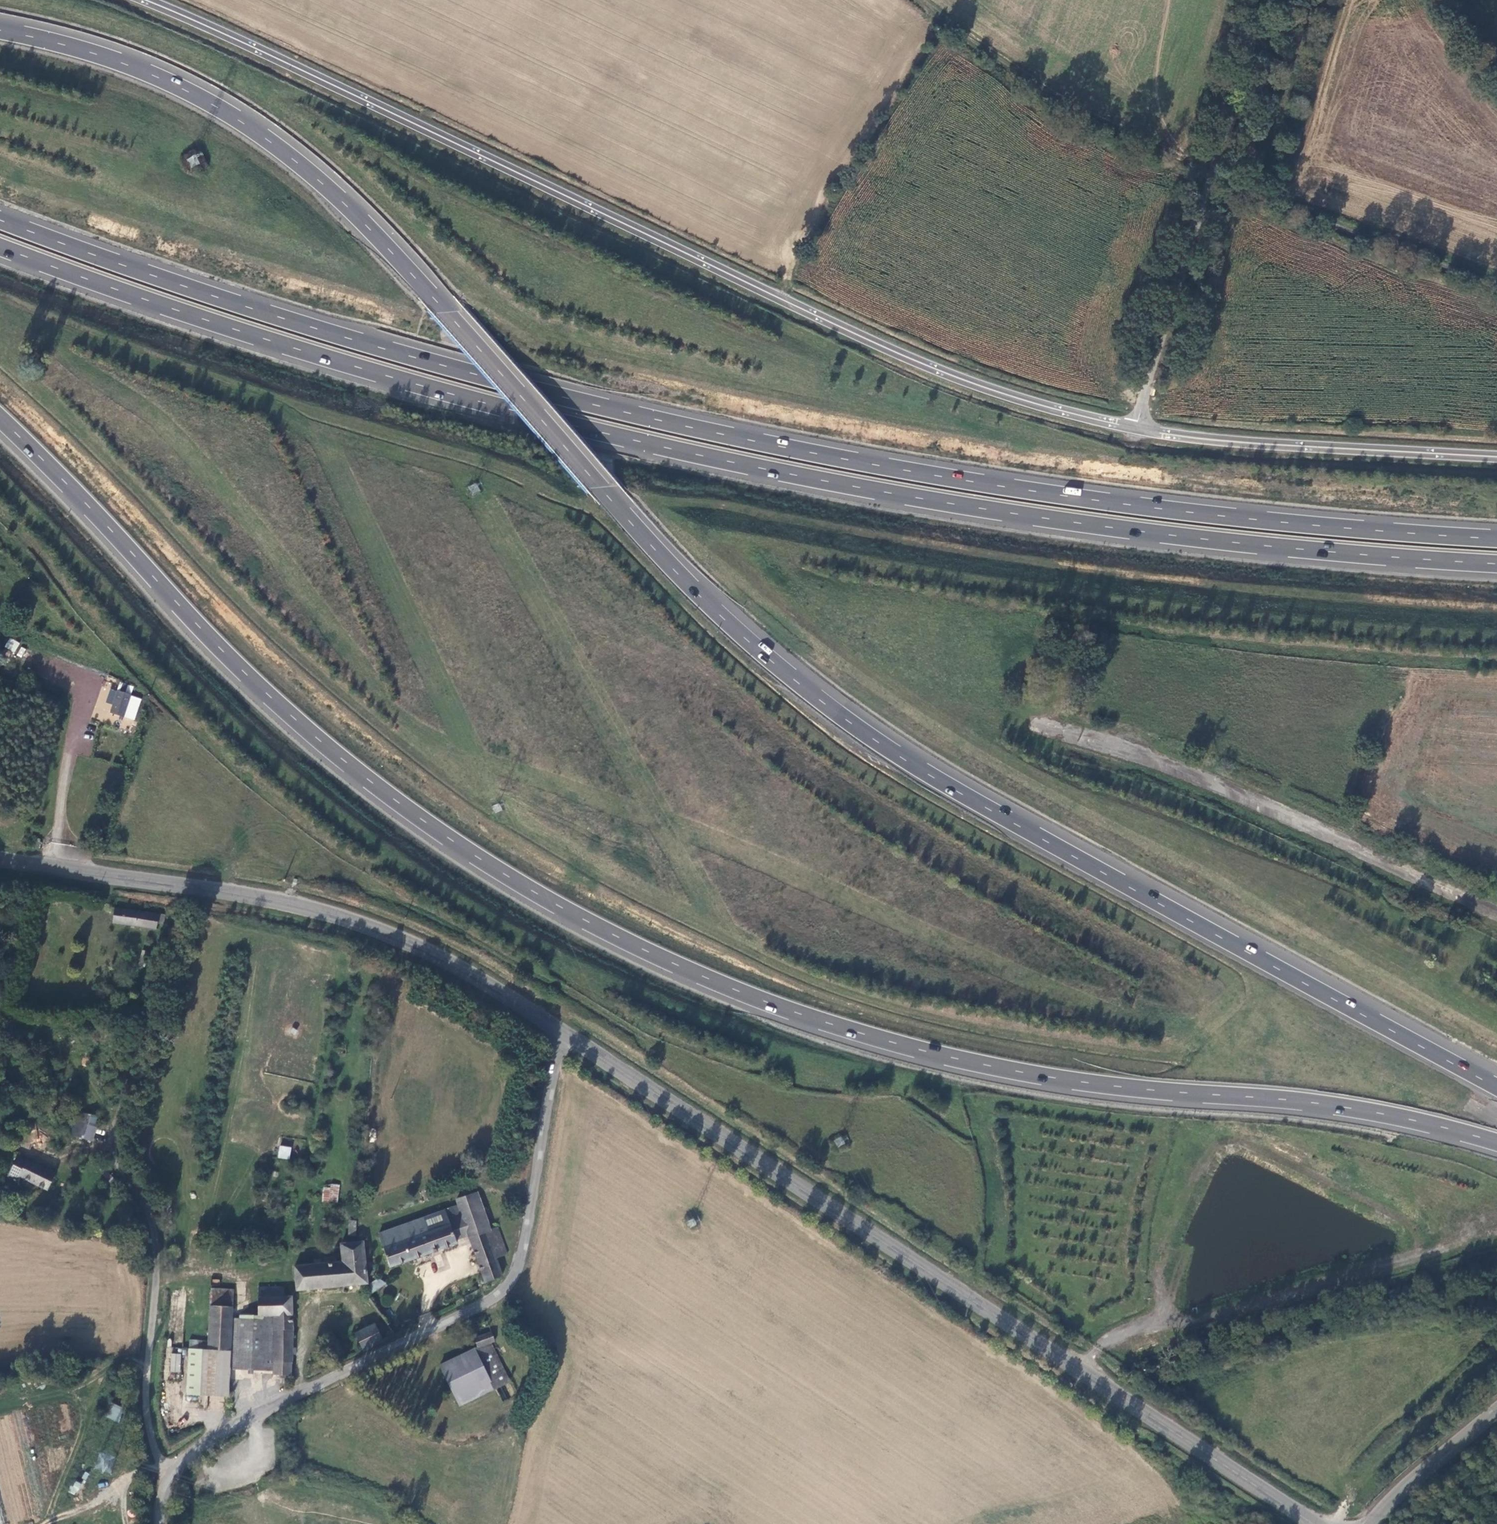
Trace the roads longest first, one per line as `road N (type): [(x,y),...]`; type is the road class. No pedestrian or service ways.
road 1 (trunk): [(1496,1088),(885,750),(720,617),(365,224),(291,158),(158,77),(0,30)]
road 2 (trunk): [(0,417),(246,674),(355,770),(553,903),(690,973),(859,1035),(1021,1077),(1308,1105),(1496,1145)]
road 3 (trunk): [(1496,538),(1113,502),(754,440),(349,338),(0,218)]
road 4 (trunk): [(0,246),(355,366),(767,469),(1108,527),(1496,563)]
road 5 (unclassified): [(1496,456),(1208,440),(994,391),(142,0)]
road 6 (tertiary): [(568,1037),(1316,1523)]
road 7 (unclassified): [(568,1037),(555,1065),(519,1265),(507,1285),(221,1434),(167,1475)]
road 8 (track): [(920,0),(1086,118),(1271,200),(1496,285)]
road 9 (tertiary): [(0,859),(225,891),(343,918),(448,961),(568,1037)]
road 10 (unclassified): [(167,1475),(146,1405),(157,1251),(109,1145),(170,923)]
road 11 (track): [(1169,1325),(1161,1265),(1189,1190),(1223,1143),(1246,1143),(1399,1216),(1414,1232),(1420,1257)]
road 12 (track): [(110,1364),(48,1523)]
road 13 (track): [(114,1128),(49,1033),(0,1016)]
road 14 (tertiary): [(1374,1523),(1403,1489),(1496,1411)]

